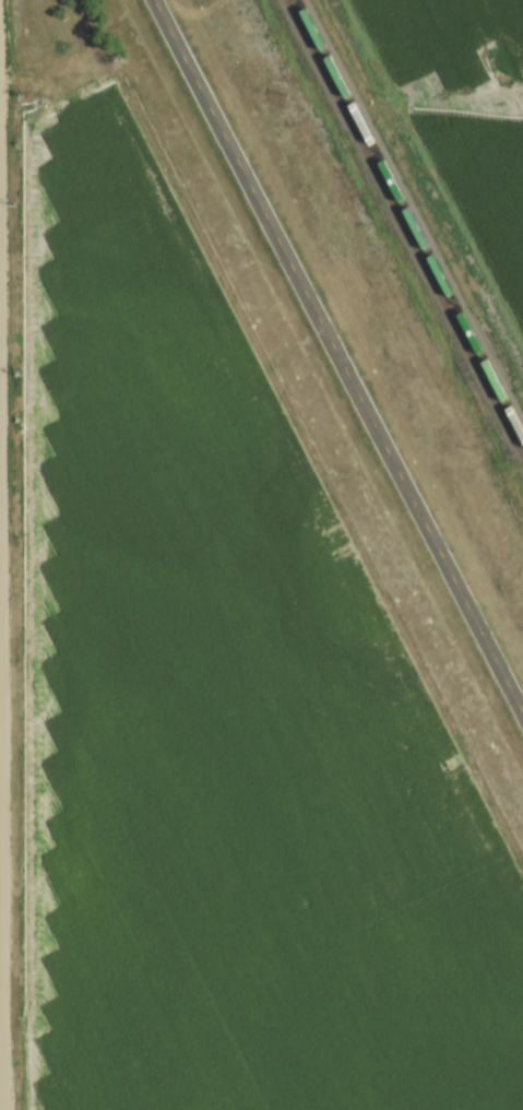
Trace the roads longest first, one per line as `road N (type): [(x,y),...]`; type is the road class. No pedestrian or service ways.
road 1 (primary): [(522,709),(156,0)]
road 2 (residential): [(2,1109),(0,774)]

